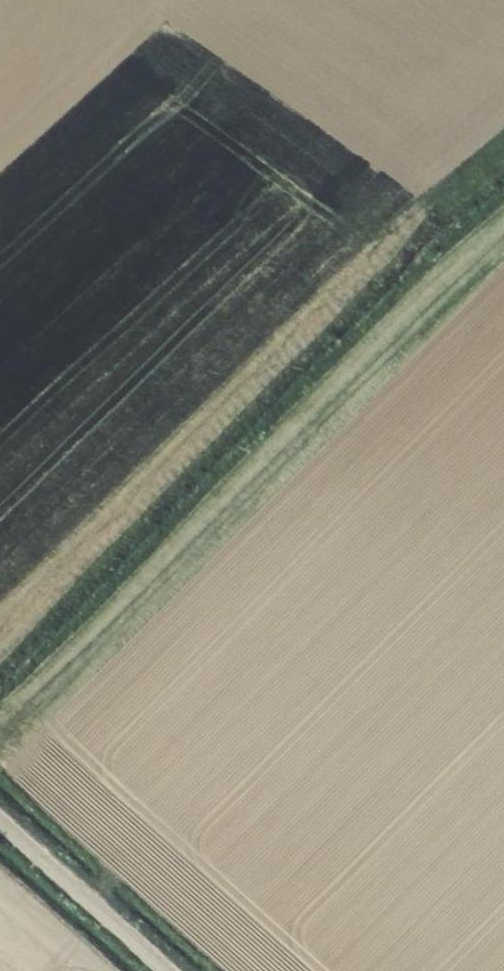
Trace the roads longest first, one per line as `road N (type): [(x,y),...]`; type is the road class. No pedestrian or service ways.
road 1 (unclassified): [(168,970),(0,821)]

